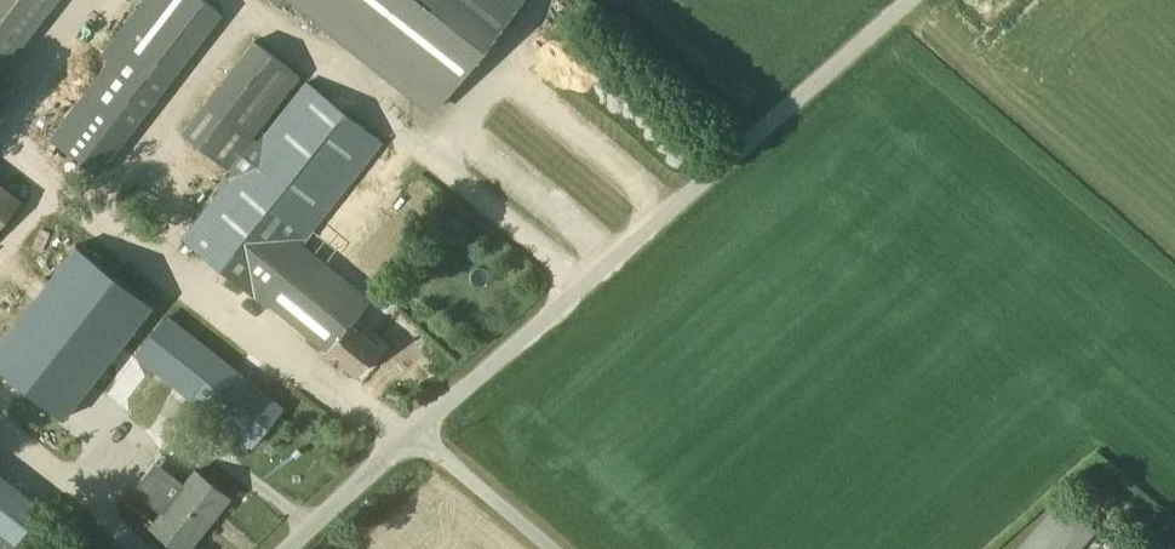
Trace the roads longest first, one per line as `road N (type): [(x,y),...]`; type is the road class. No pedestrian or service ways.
road 1 (unclassified): [(940,0),(412,427)]
road 2 (unclassified): [(553,548),(412,427)]
road 3 (unclassified): [(412,427),(288,548)]

